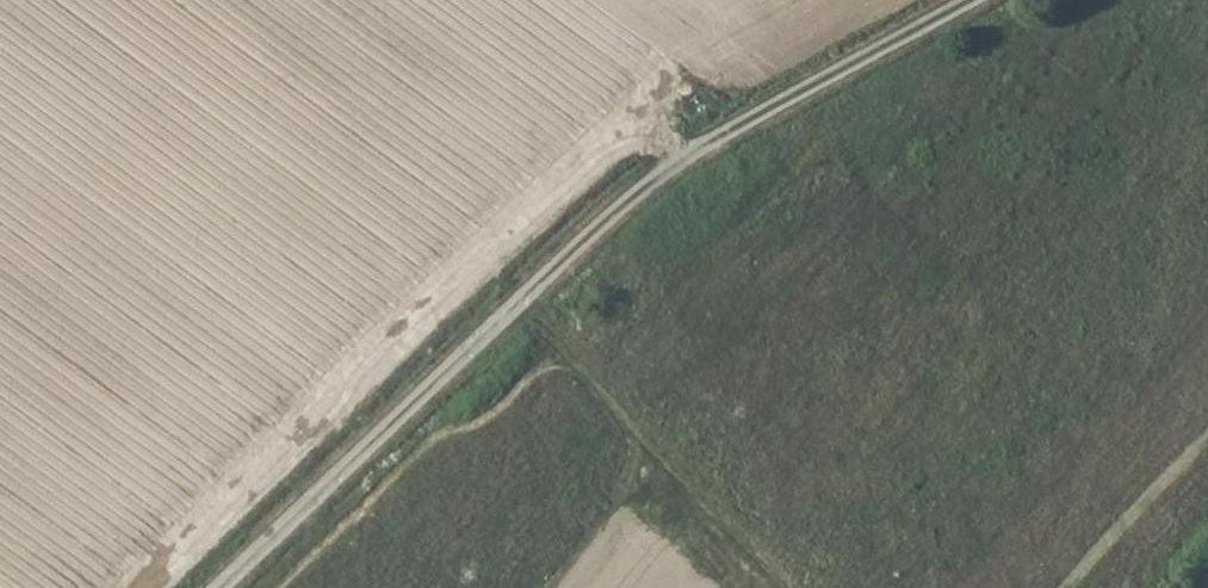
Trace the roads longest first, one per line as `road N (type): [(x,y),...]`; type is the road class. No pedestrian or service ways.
road 1 (track): [(970,0),(681,164),(509,309),(217,587)]
road 2 (track): [(509,309),(784,587)]

